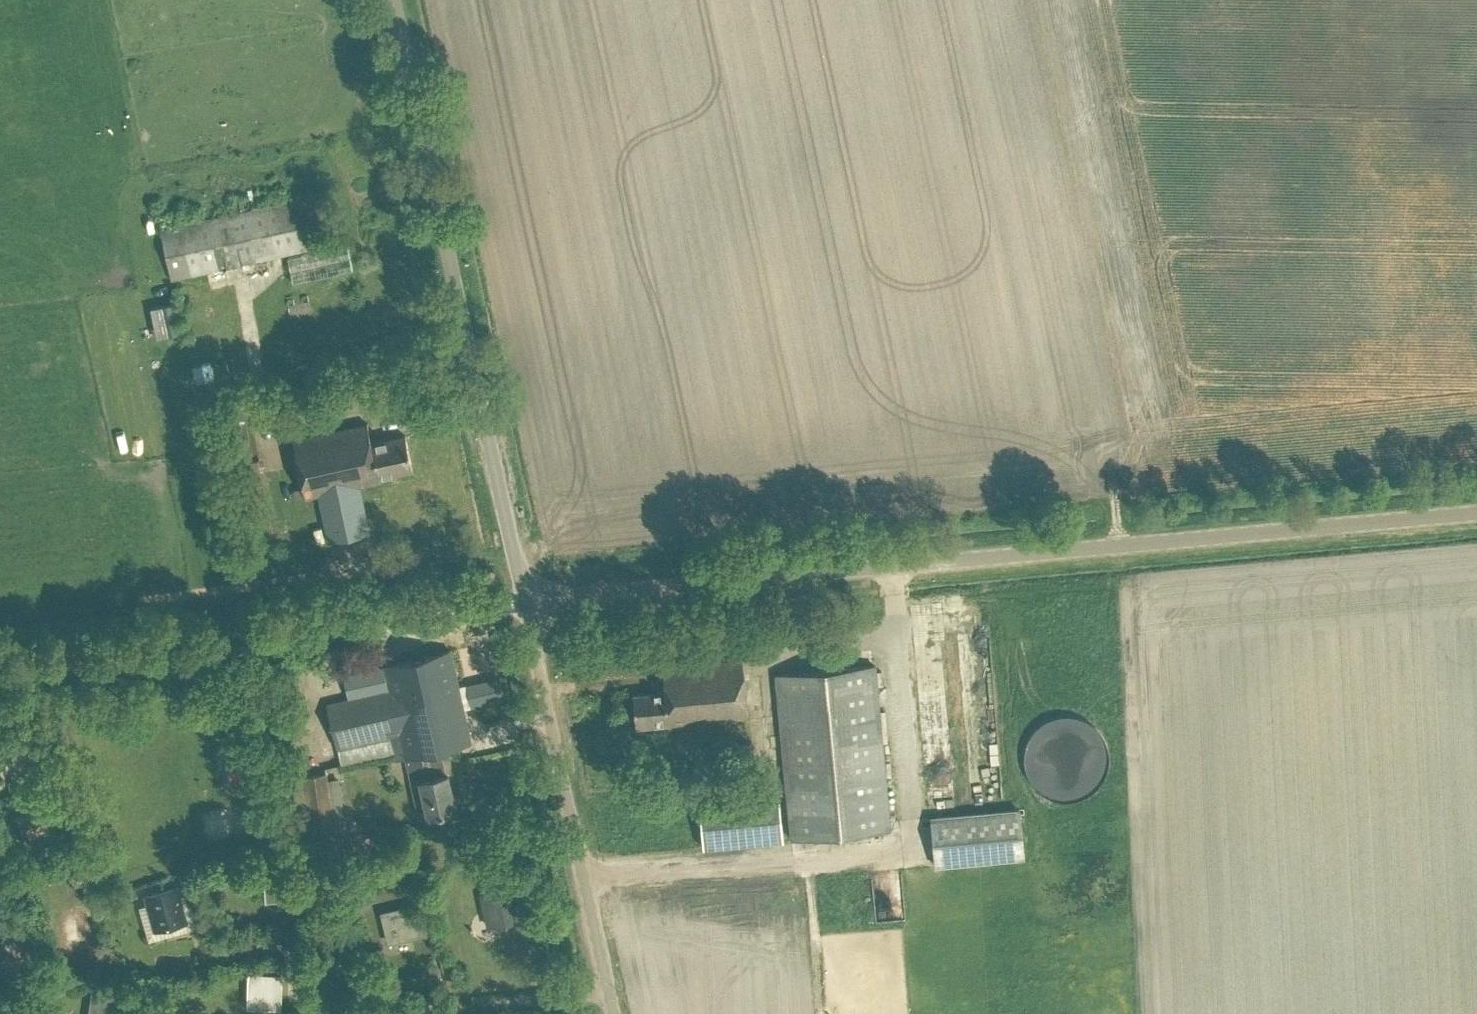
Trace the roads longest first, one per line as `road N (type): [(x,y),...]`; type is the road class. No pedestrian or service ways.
road 1 (unclassified): [(522,601),(1476,511)]
road 2 (unclassified): [(522,601),(393,0)]
road 3 (unclassified): [(613,1013),(522,601)]
road 4 (track): [(607,989),(405,1013)]
road 5 (track): [(113,893),(83,816),(0,857)]

